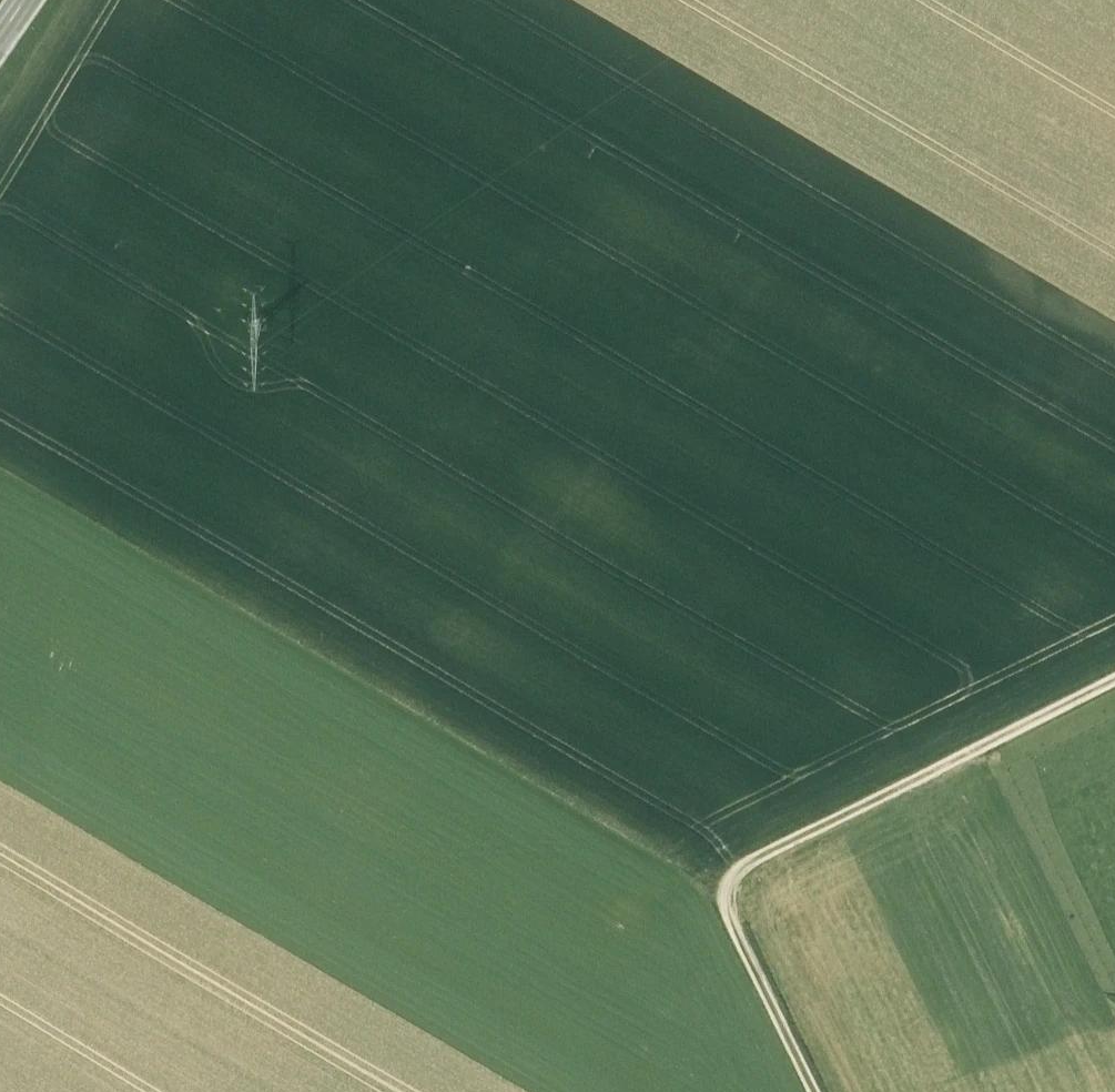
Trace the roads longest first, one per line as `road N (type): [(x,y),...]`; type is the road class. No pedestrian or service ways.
road 1 (track): [(1114,683),(722,881),(718,907),(809,1091)]

